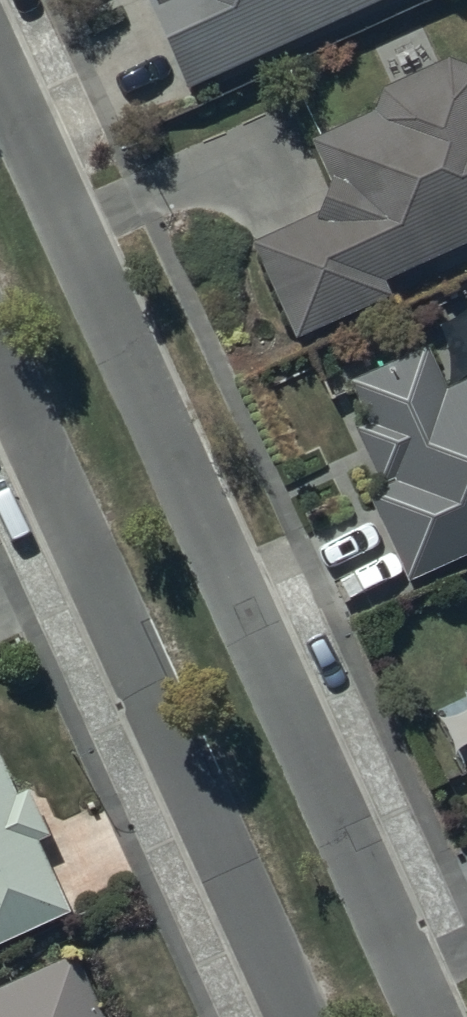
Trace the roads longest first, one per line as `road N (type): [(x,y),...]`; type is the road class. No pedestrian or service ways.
road 1 (residential): [(0,68),(435,1016)]
road 2 (residential): [(294,1016),(0,361)]

